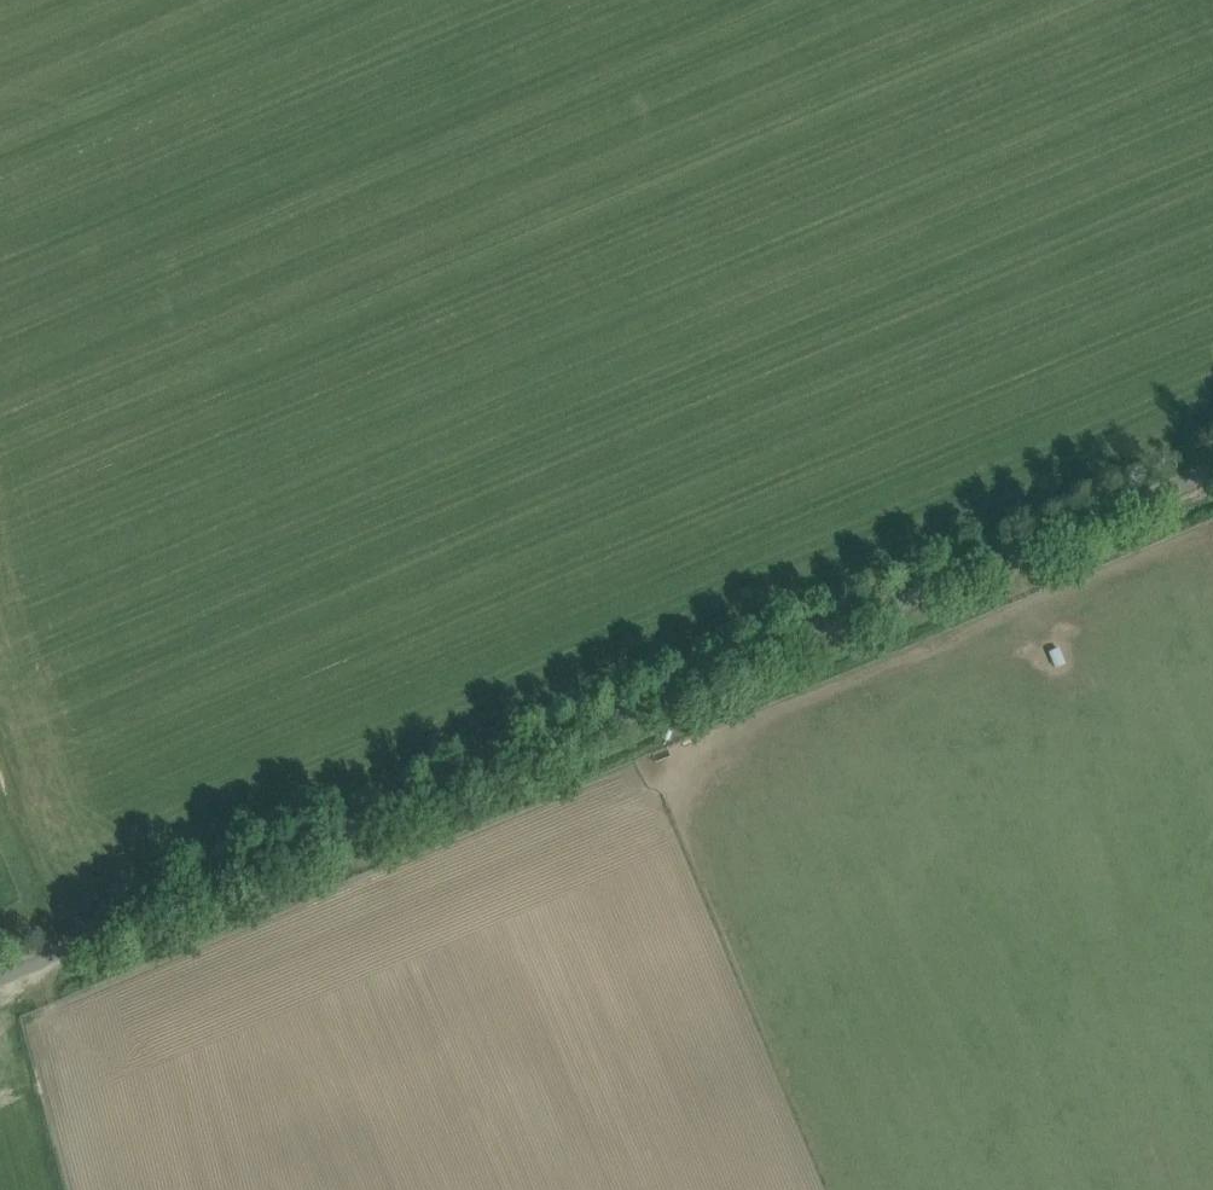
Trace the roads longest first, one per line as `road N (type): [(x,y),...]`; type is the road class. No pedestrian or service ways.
road 1 (unclassified): [(0,975),(1212,467)]

